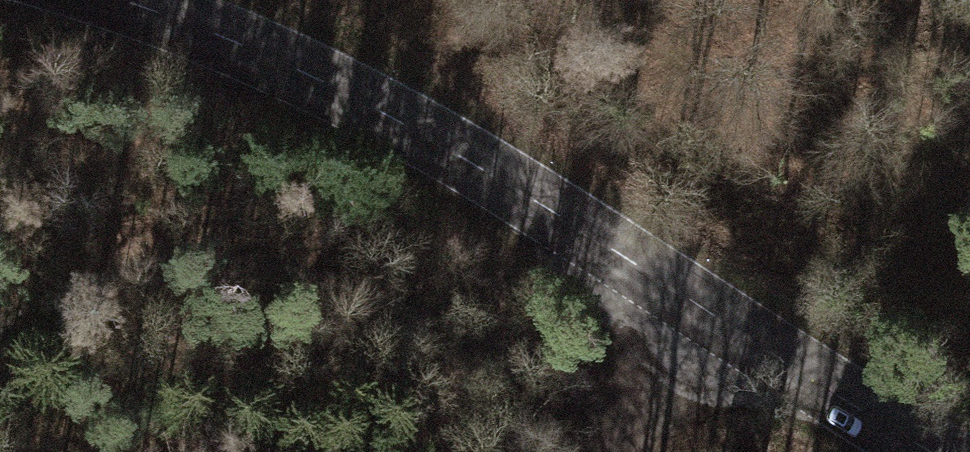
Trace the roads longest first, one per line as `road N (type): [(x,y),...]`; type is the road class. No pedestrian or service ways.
road 1 (secondary): [(936,451),(418,130),(304,72),(119,0)]
road 2 (track): [(0,333),(85,288),(293,282),(541,375),(638,399),(626,451)]

